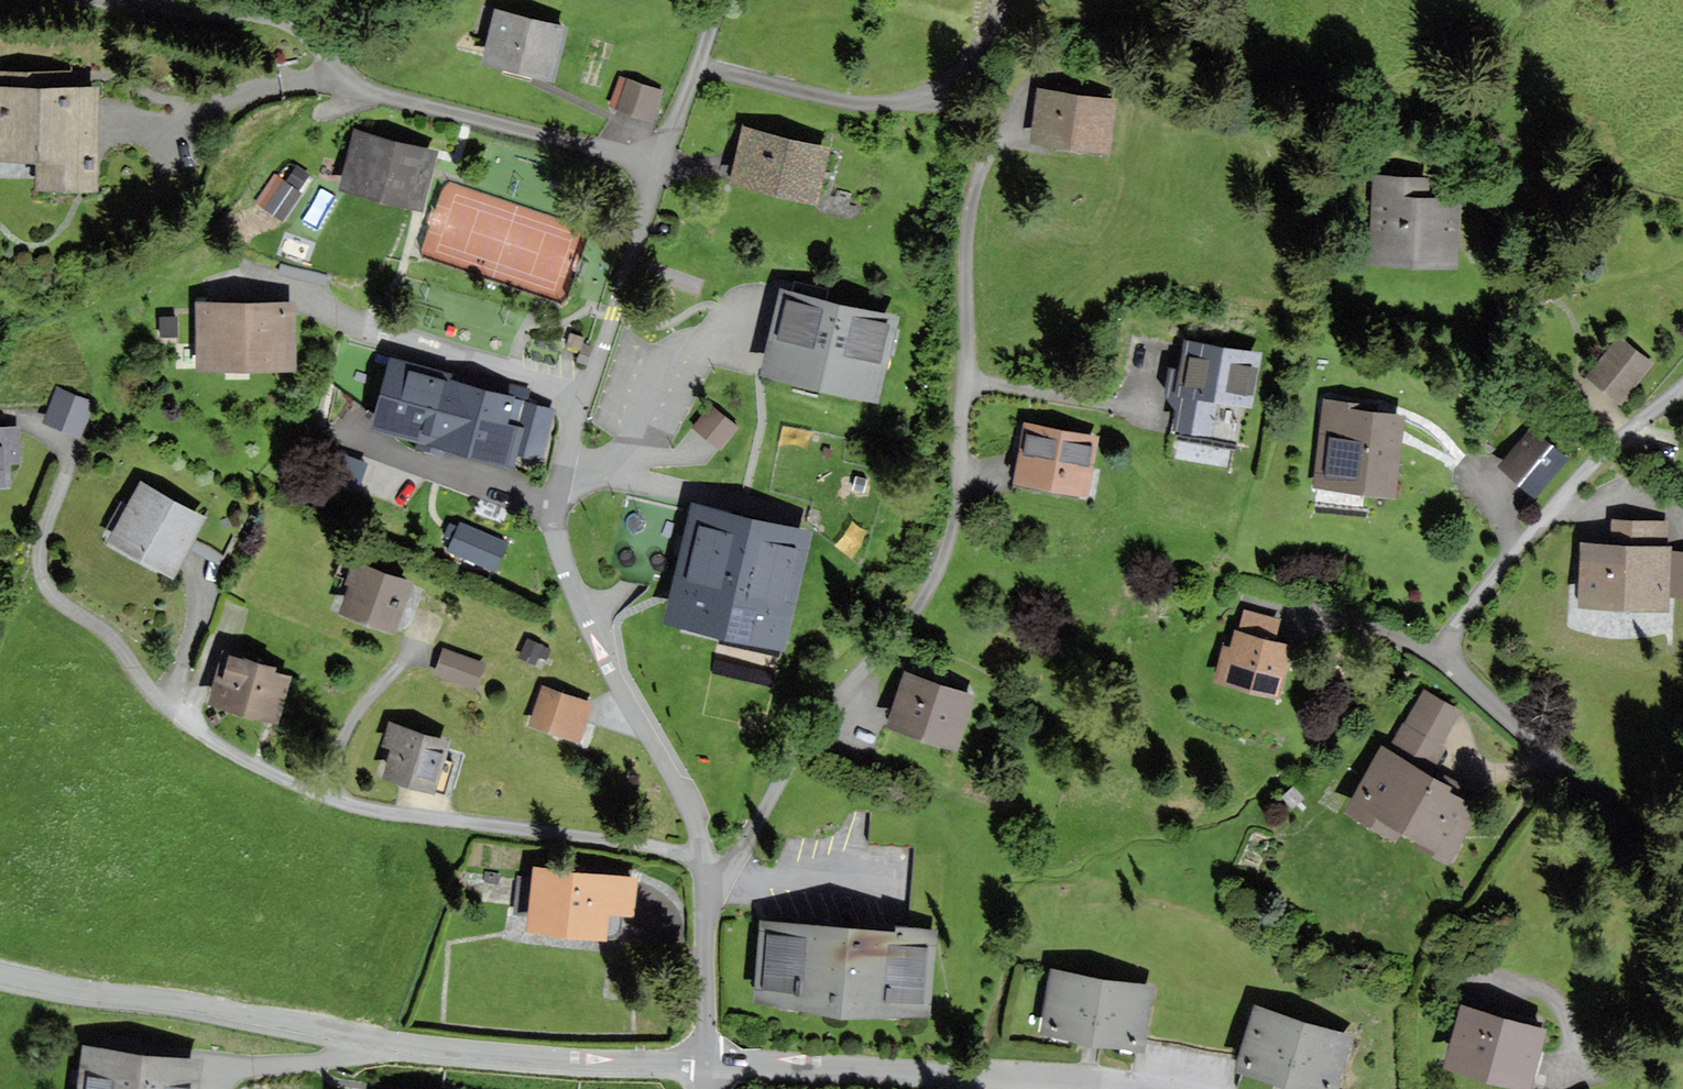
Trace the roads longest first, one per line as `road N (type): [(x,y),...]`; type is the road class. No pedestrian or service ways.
road 1 (residential): [(706,1069),(707,858),(688,795),(587,613),(560,542),(564,481),(583,406),(667,160)]
road 2 (residential): [(0,975),(427,1050),(706,1069)]
road 3 (residential): [(1682,883),(1459,667),(1452,638),(1606,458),(1682,394)]
road 4 (residential): [(706,1069),(1121,1088)]
road 5 (residential): [(667,160),(353,90)]
road 6 (residential): [(667,160),(721,0)]

